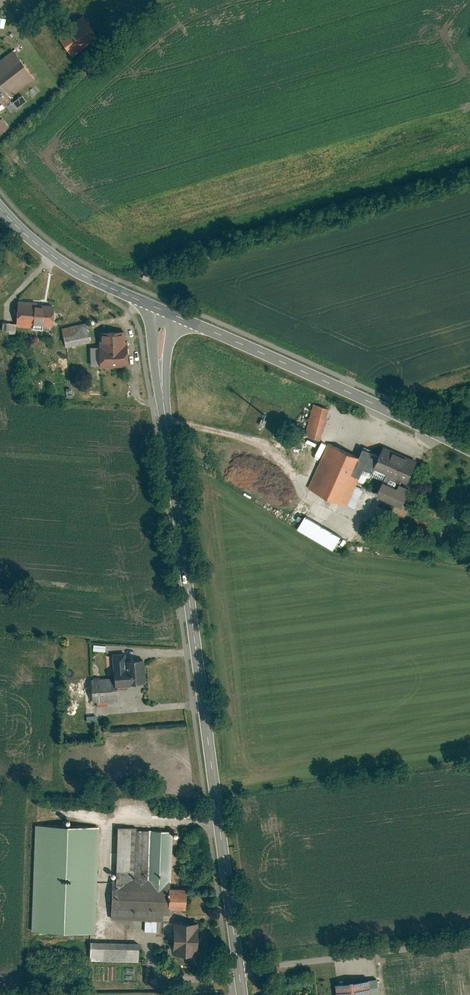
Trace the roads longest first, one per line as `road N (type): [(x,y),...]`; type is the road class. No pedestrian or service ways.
road 1 (secondary): [(241,971),(165,411),(160,361),(169,313)]
road 2 (tertiary): [(469,451),(169,313)]
road 3 (unclassified): [(241,971),(469,941)]
road 4 (secondary): [(169,313),(70,267),(0,208)]

